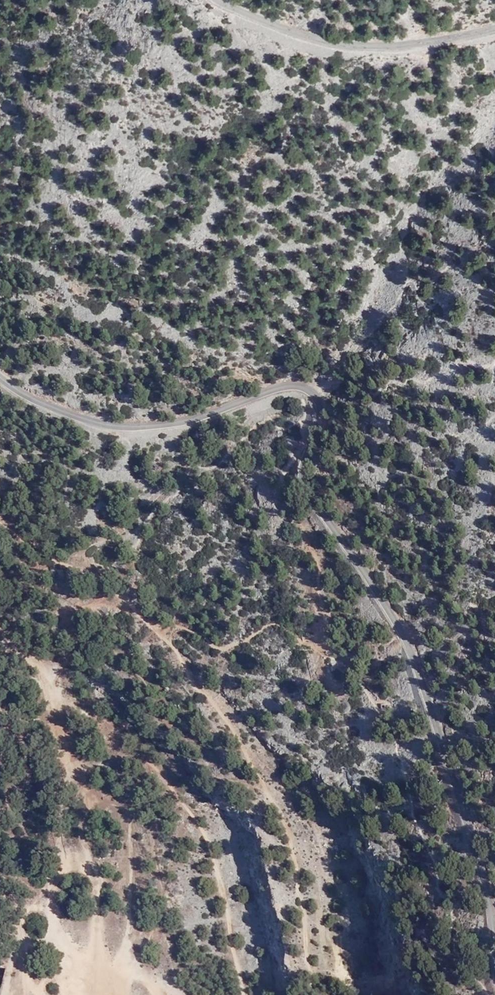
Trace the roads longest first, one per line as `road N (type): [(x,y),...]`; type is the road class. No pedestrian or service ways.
road 1 (unclassified): [(0,380),(63,412),(128,430),(295,386),(312,391),(321,416),(304,485),(402,628),(418,666),(494,924)]
road 2 (unclassified): [(494,31),(352,46),(225,0)]

